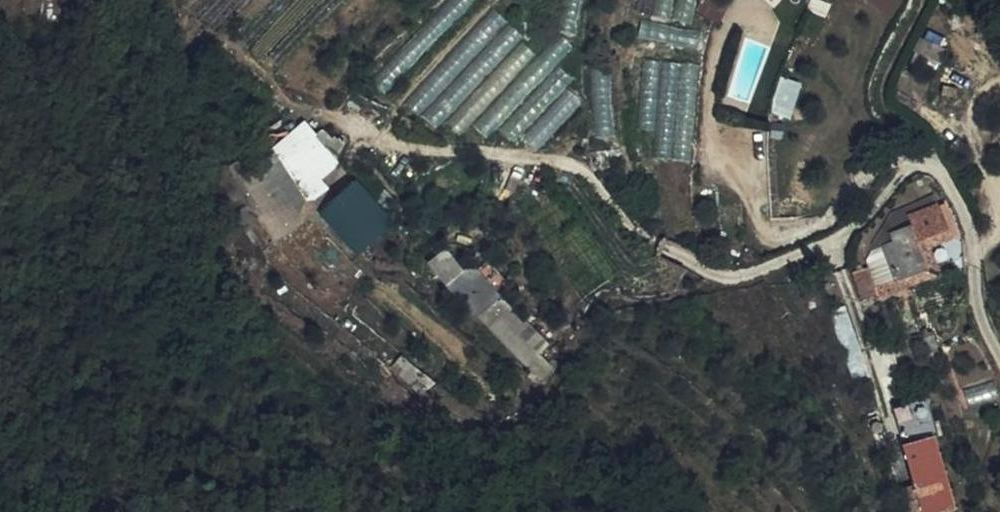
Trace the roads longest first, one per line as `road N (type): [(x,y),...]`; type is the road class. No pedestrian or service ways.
road 1 (track): [(366,139),(576,166),(656,246),(716,276),(742,277),(829,242),(926,159)]

